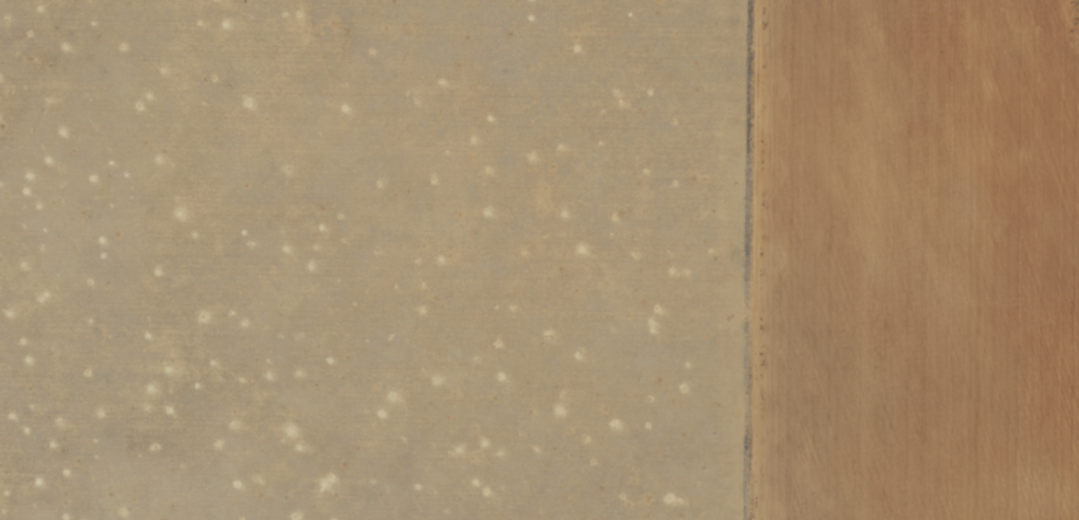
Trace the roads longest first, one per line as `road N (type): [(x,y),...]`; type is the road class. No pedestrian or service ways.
road 1 (track): [(766,0),(754,519)]

